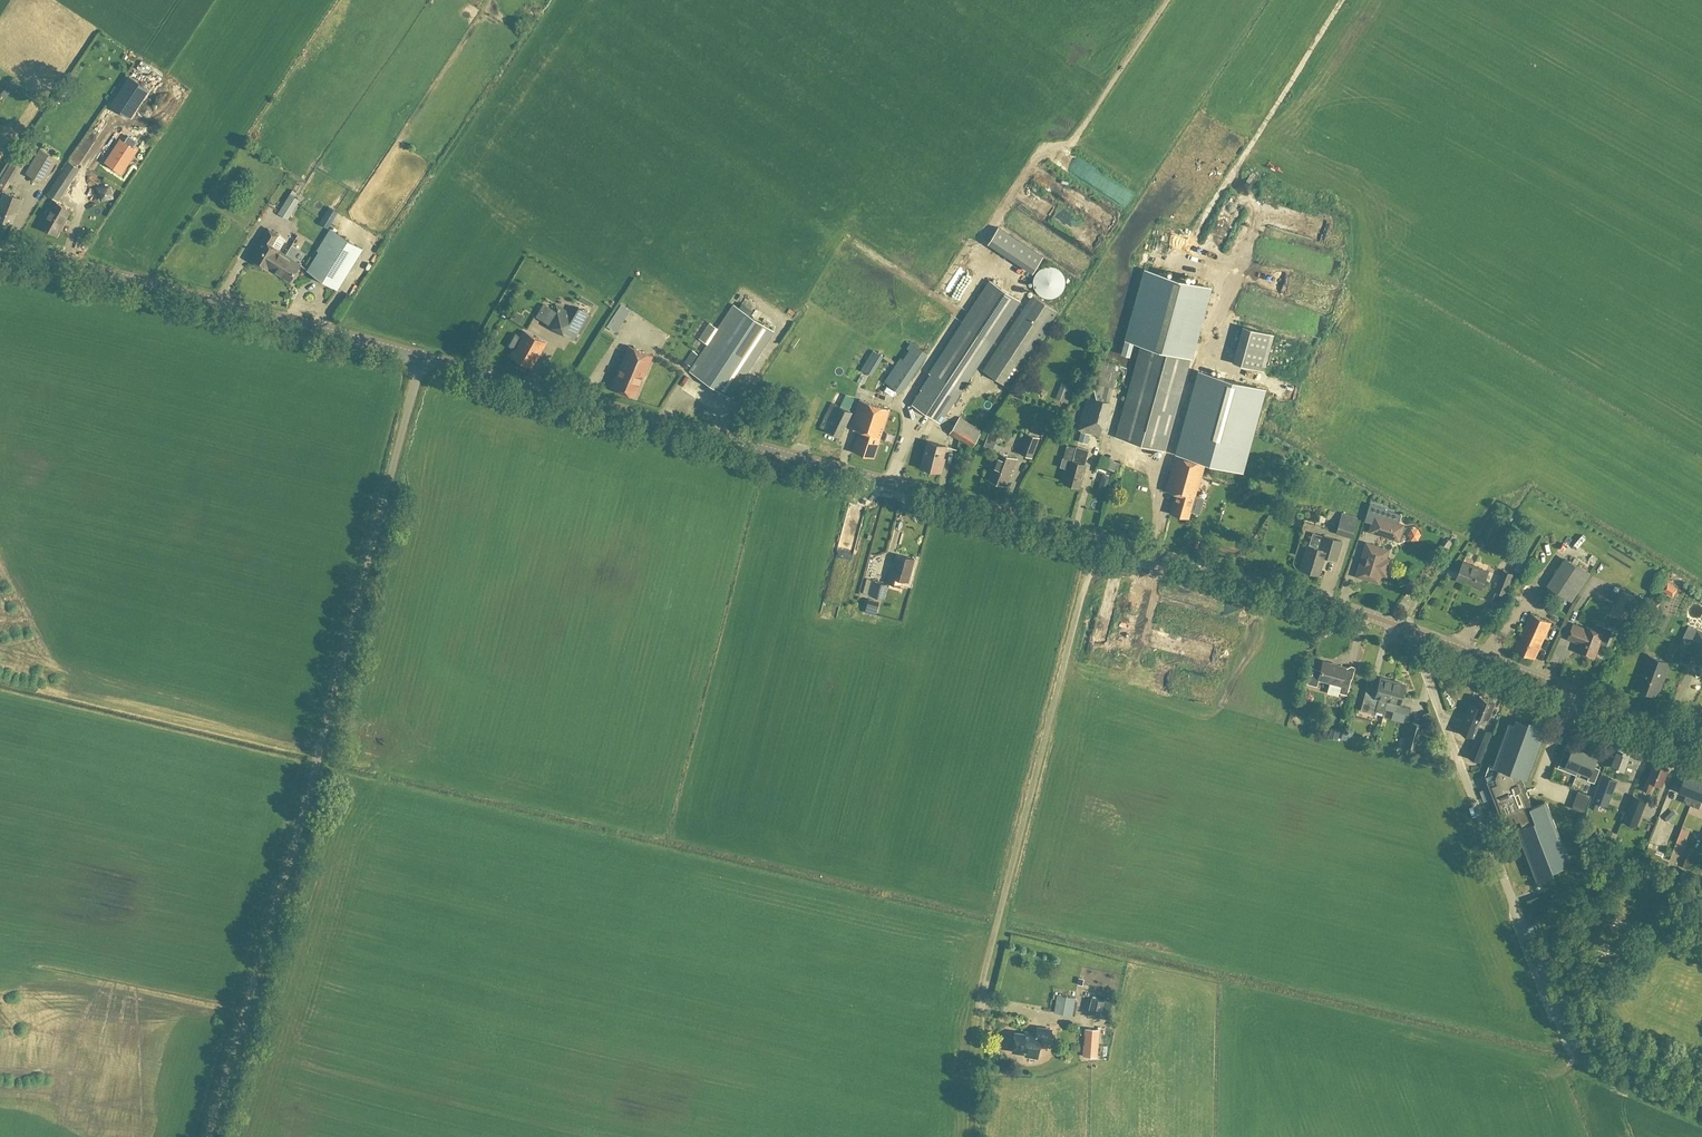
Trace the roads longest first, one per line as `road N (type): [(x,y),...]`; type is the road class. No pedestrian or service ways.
road 1 (unclassified): [(207,1136),(421,359)]
road 2 (tertiary): [(1099,539),(421,359)]
road 3 (unclassified): [(1099,539),(976,1020)]
road 4 (unclassified): [(1420,636),(1418,661),(1569,1054)]
road 5 (tertiary): [(421,359),(0,254)]
road 6 (tertiary): [(1420,636),(1099,539)]
road 7 (tertiary): [(1701,743),(1420,636)]

